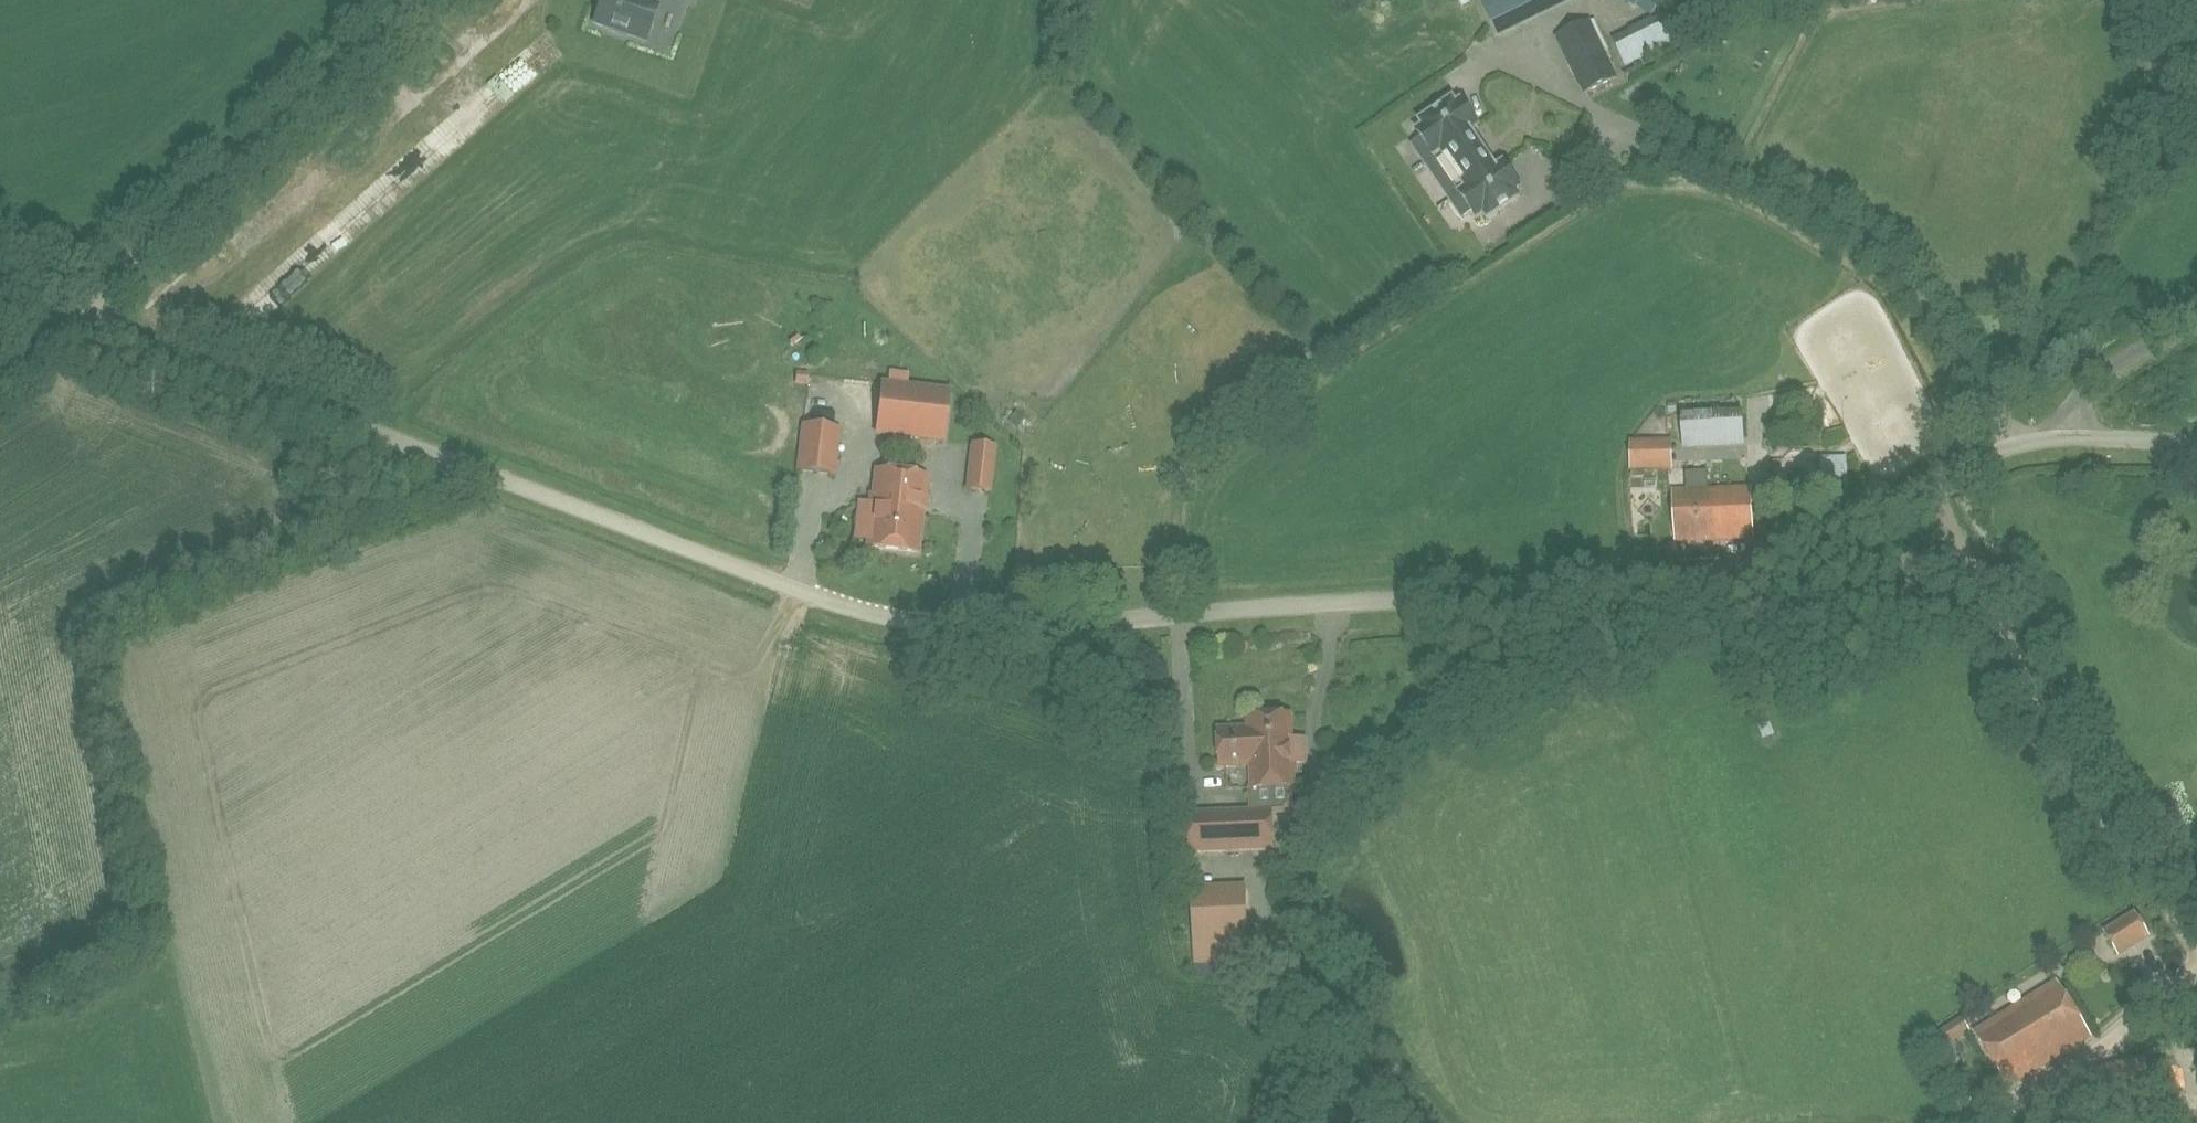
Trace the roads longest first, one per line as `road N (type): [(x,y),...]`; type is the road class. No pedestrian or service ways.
road 1 (unclassified): [(2038,441),(1972,460),(1789,551),(1718,576),(1013,631),(909,625),(89,324)]
road 2 (track): [(2196,941),(2091,792),(1928,482)]
road 3 (unclassified): [(89,324),(151,245),(431,0)]
road 4 (track): [(1965,1122),(2113,1039),(2196,969)]
road 5 (unclassified): [(2081,395),(2196,317)]

